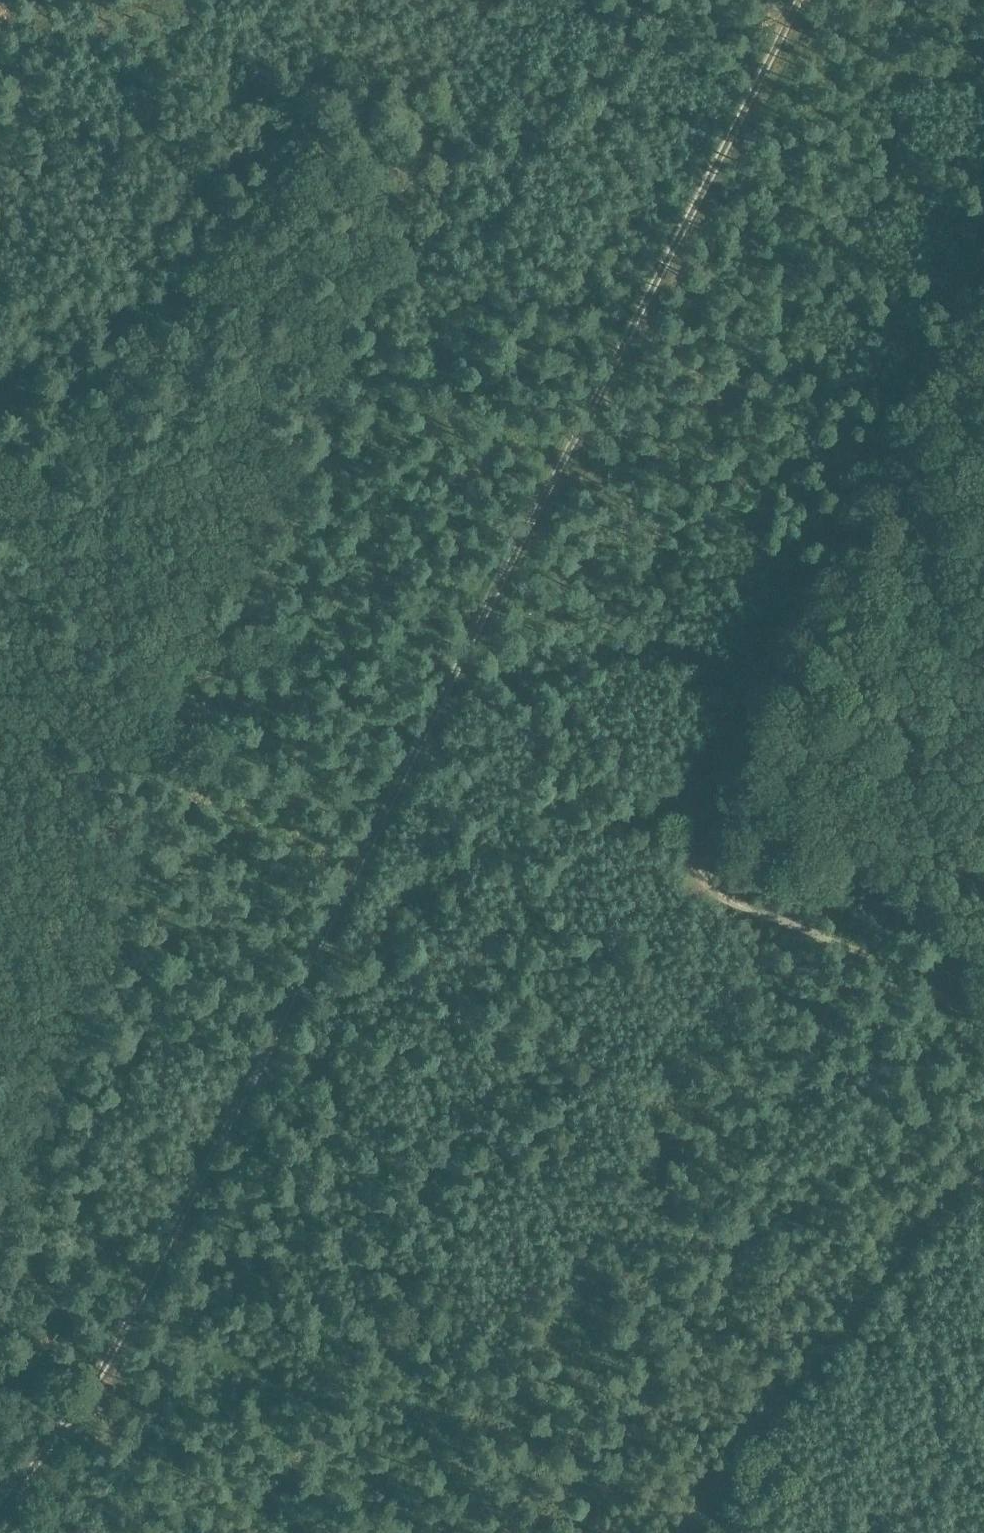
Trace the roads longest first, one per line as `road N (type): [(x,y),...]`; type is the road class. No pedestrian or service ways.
road 1 (track): [(797,0),(132,1312),(81,1400),(0,1504)]
road 2 (track): [(983,1184),(858,1301),(689,1532)]

